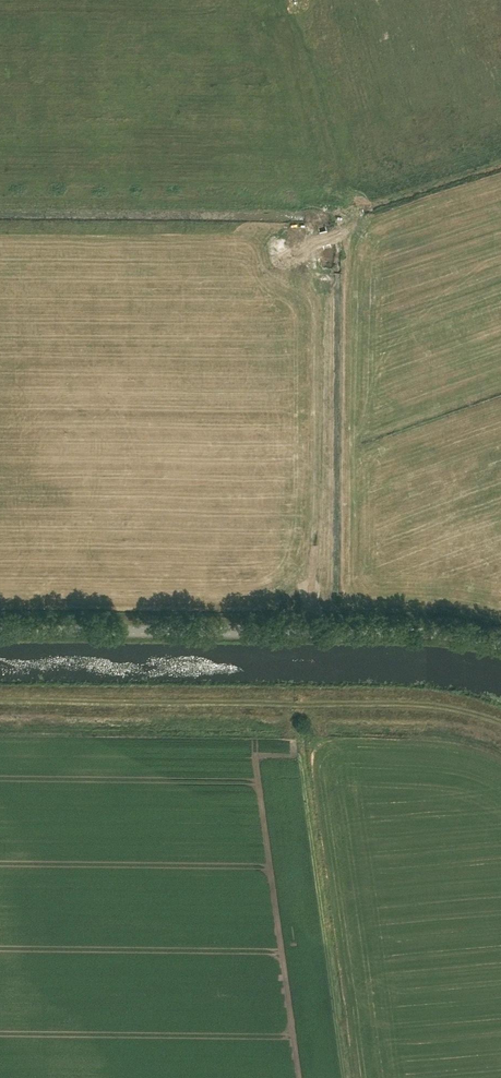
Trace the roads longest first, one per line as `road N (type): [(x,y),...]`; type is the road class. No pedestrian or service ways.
road 1 (track): [(500,726),(422,705),(0,696)]
road 2 (unclassified): [(500,647),(467,634),(0,630)]

